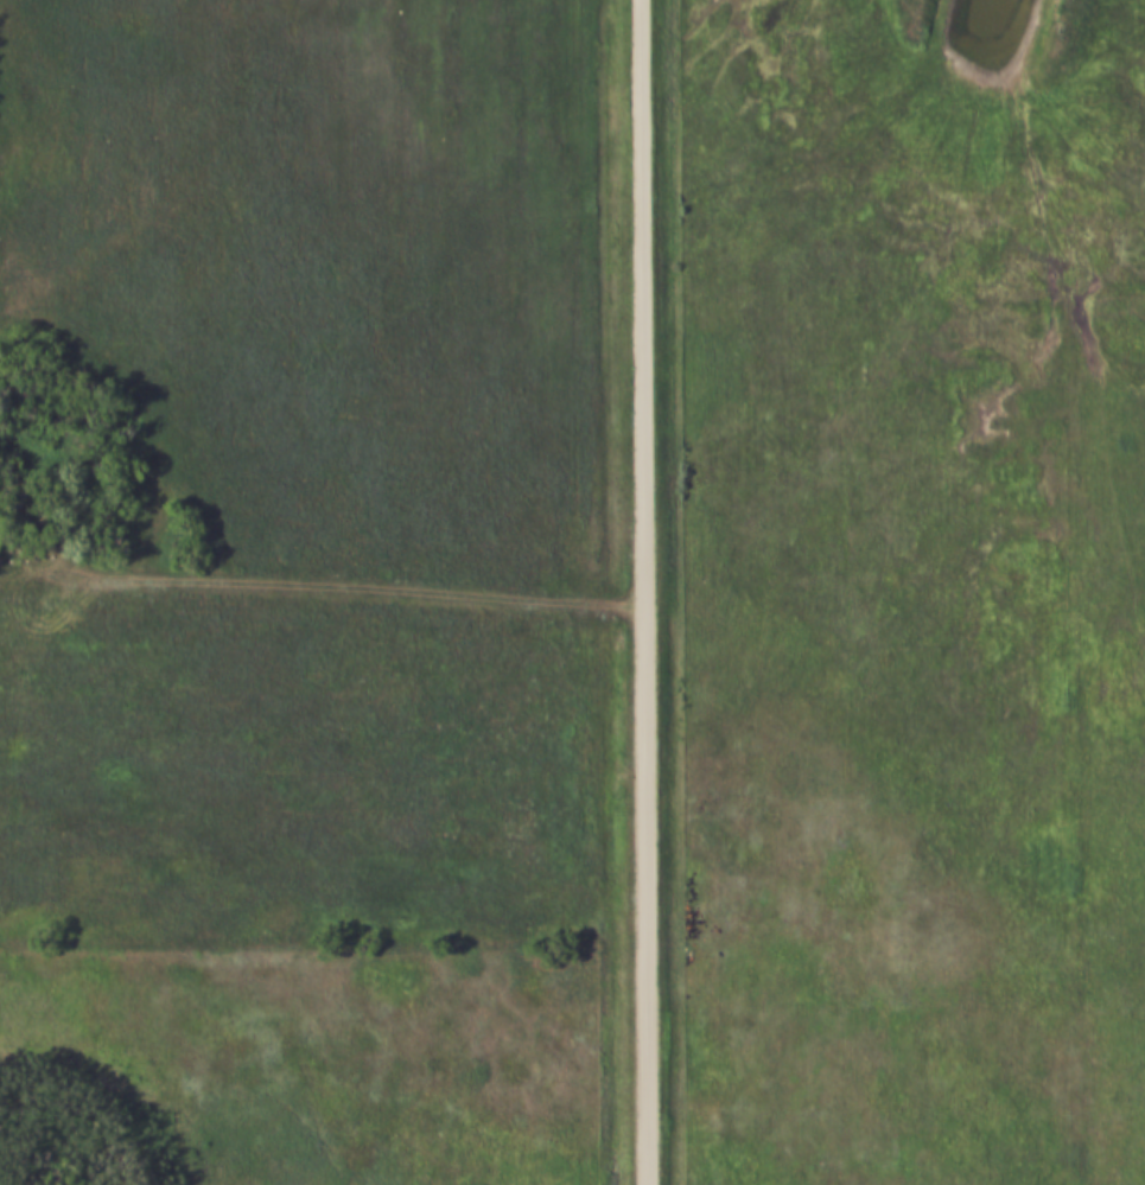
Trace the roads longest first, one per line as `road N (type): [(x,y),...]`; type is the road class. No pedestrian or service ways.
road 1 (residential): [(644,1184),(640,0)]
road 2 (track): [(0,580),(135,572),(641,594)]

